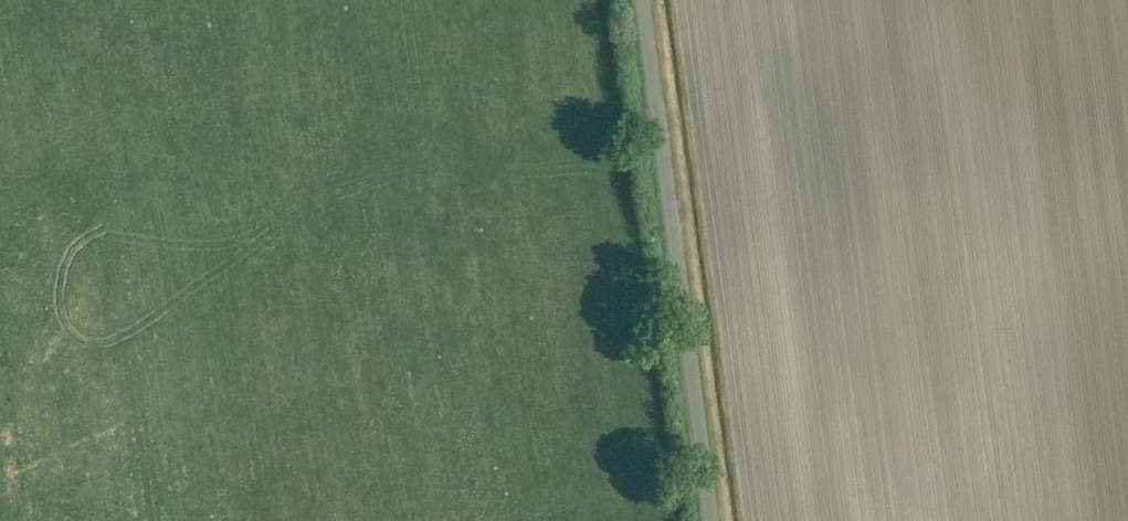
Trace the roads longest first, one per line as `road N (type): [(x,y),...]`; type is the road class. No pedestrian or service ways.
road 1 (unclassified): [(709,520),(640,0)]

